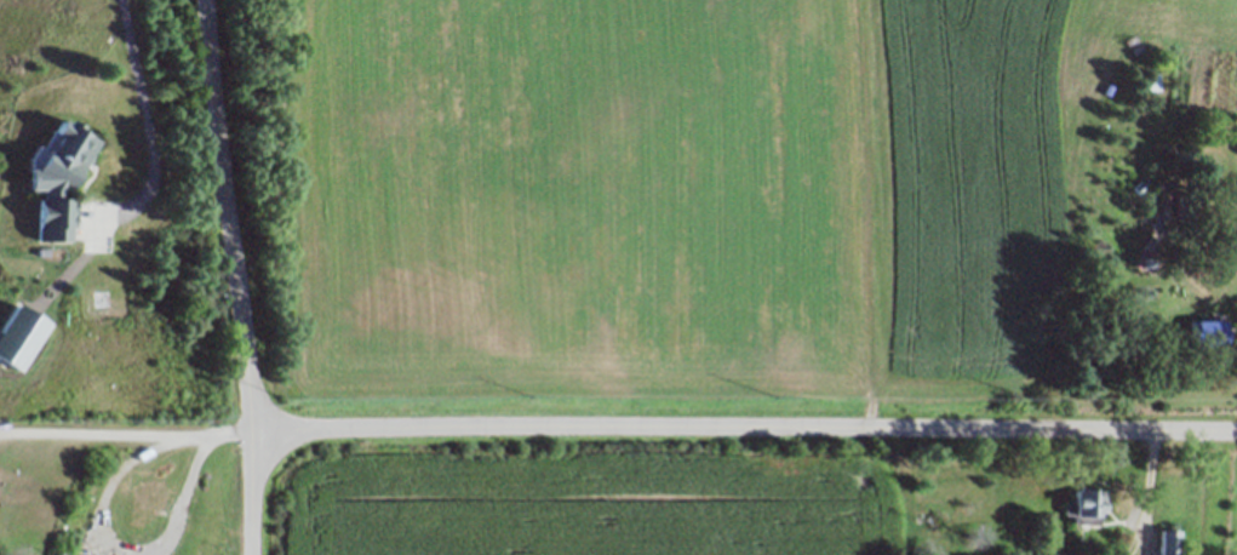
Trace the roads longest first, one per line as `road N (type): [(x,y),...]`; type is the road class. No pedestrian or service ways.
road 1 (residential): [(1236,432),(252,433)]
road 2 (residential): [(205,0),(248,384),(253,554)]

